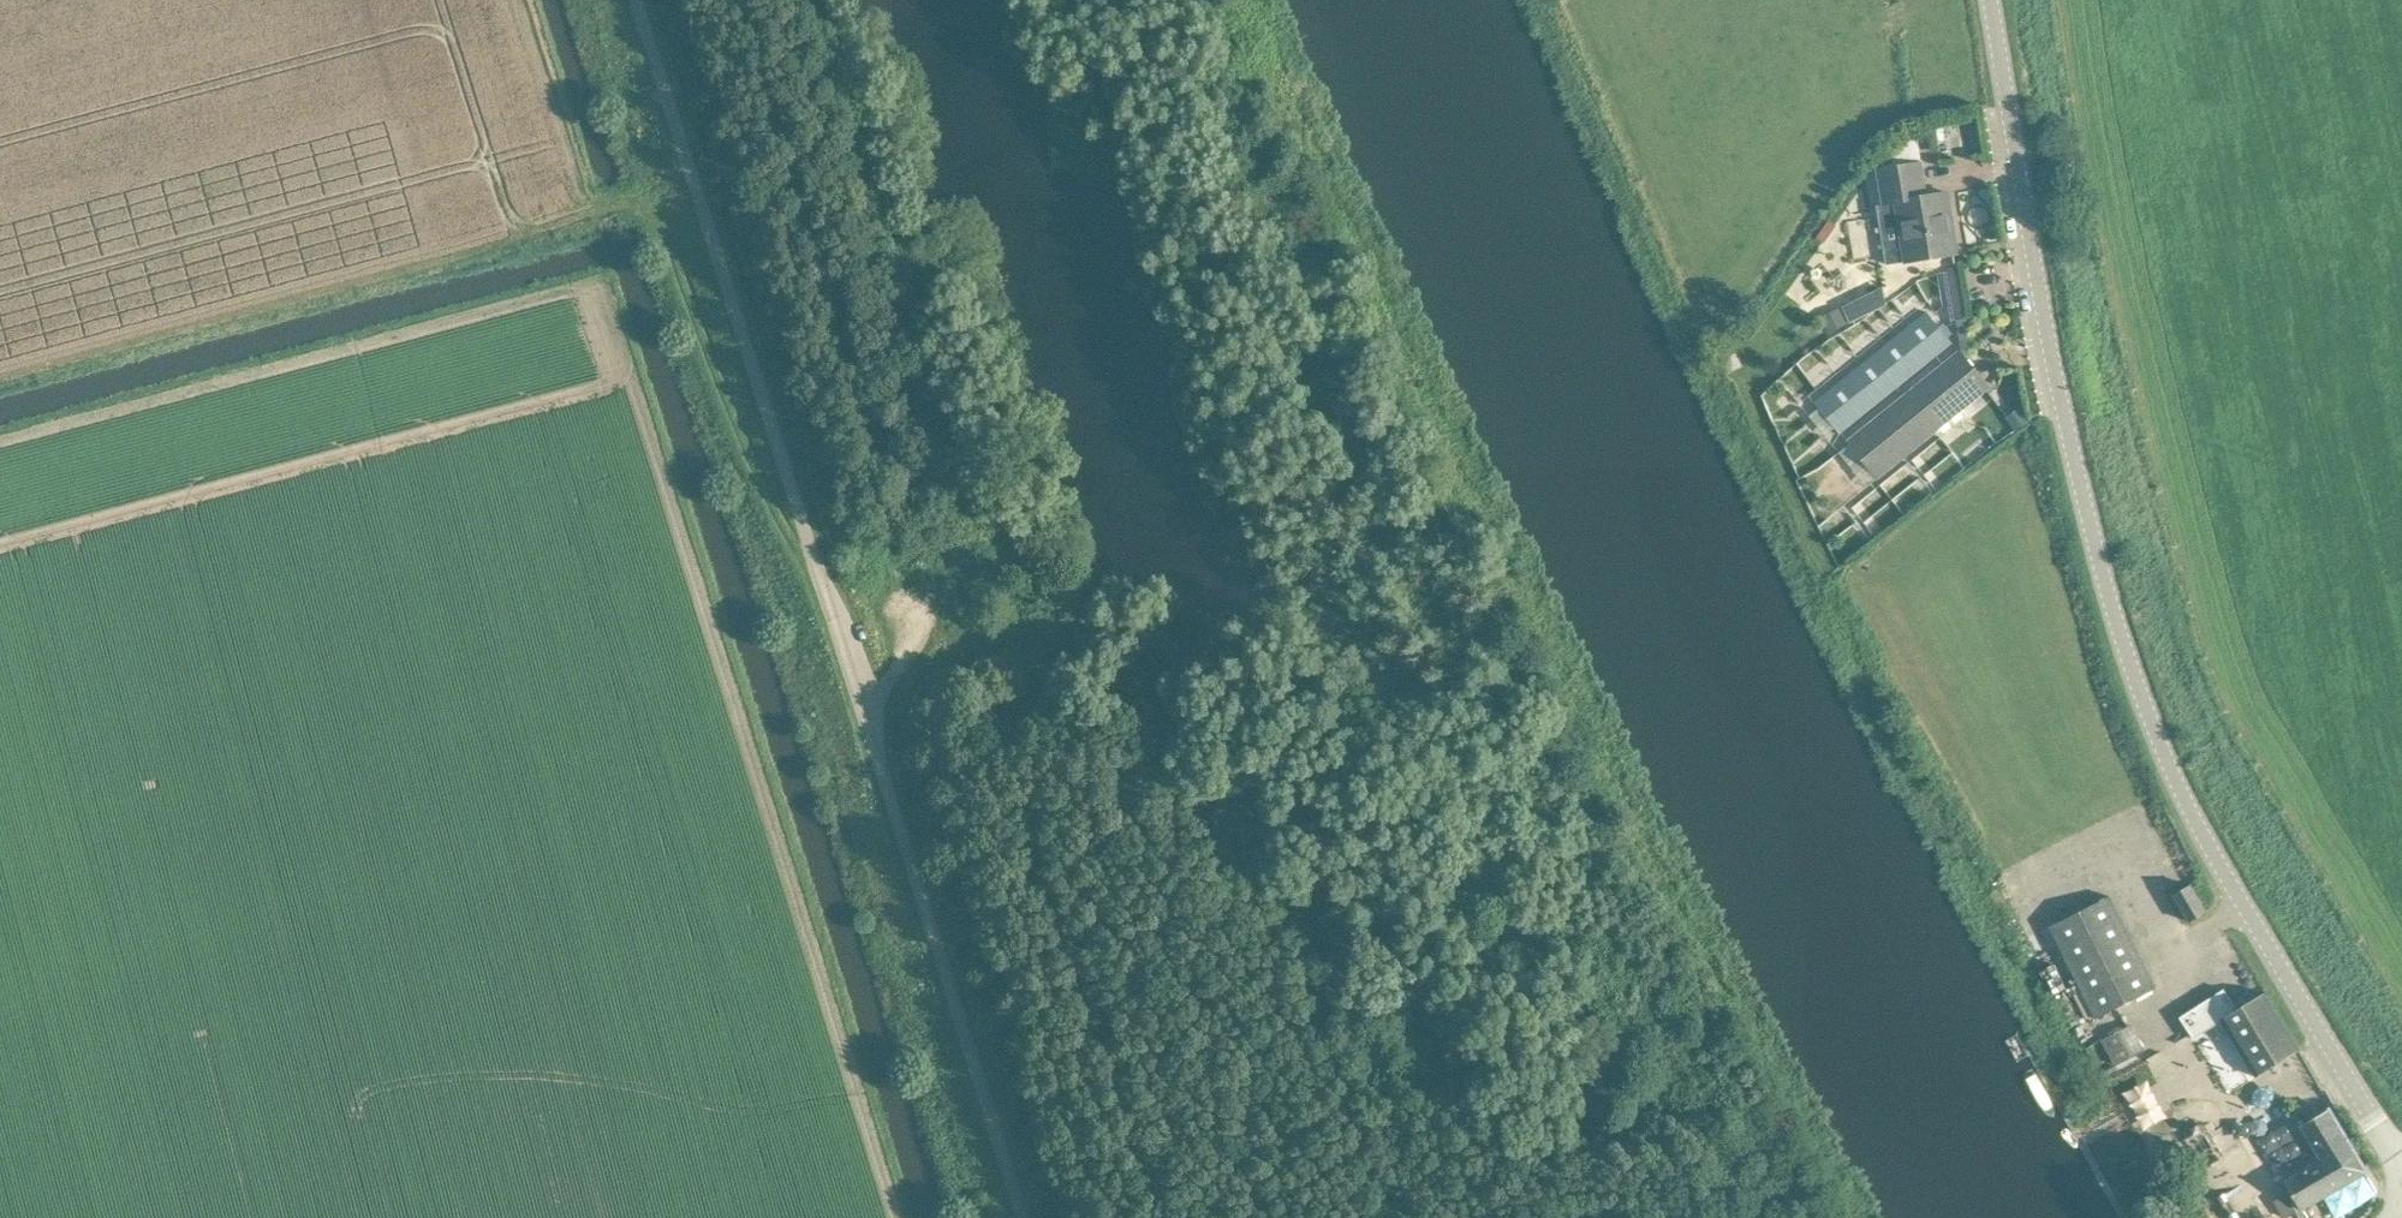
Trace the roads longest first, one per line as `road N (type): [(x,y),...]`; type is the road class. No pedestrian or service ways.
road 1 (unclassified): [(1023,1217),(642,0)]
road 2 (unclassified): [(2401,1166),(2229,879),(2171,769),(2123,650),(2088,511),(1990,0)]

